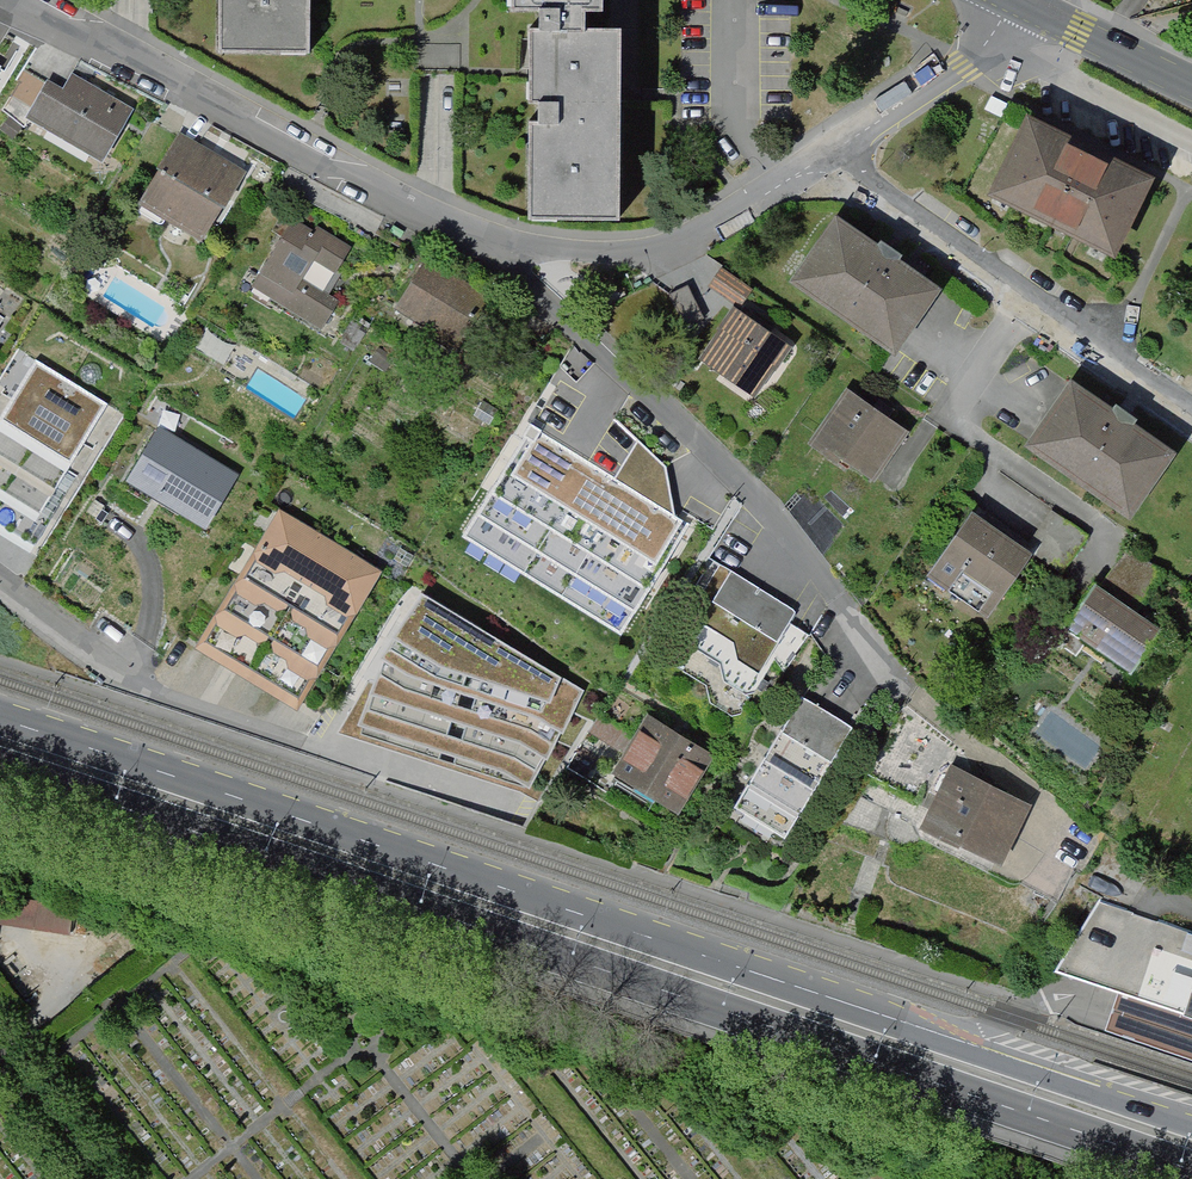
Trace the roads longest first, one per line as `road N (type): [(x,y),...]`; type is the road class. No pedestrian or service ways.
road 1 (primary): [(0,764),(1191,1171)]
road 2 (primary): [(1191,1120),(0,715)]
road 3 (residential): [(21,0),(313,162),(361,177),(484,239),(607,257),(672,250),(837,149)]
road 4 (residential): [(0,584),(135,684),(511,807)]
road 5 (residential): [(837,149),(988,282),(1191,422)]
road 6 (residential): [(1191,142),(1017,55),(995,32)]
road 7 (residential): [(837,149),(962,66),(995,32)]
road 8 (tertiary): [(1016,2),(1191,88)]

